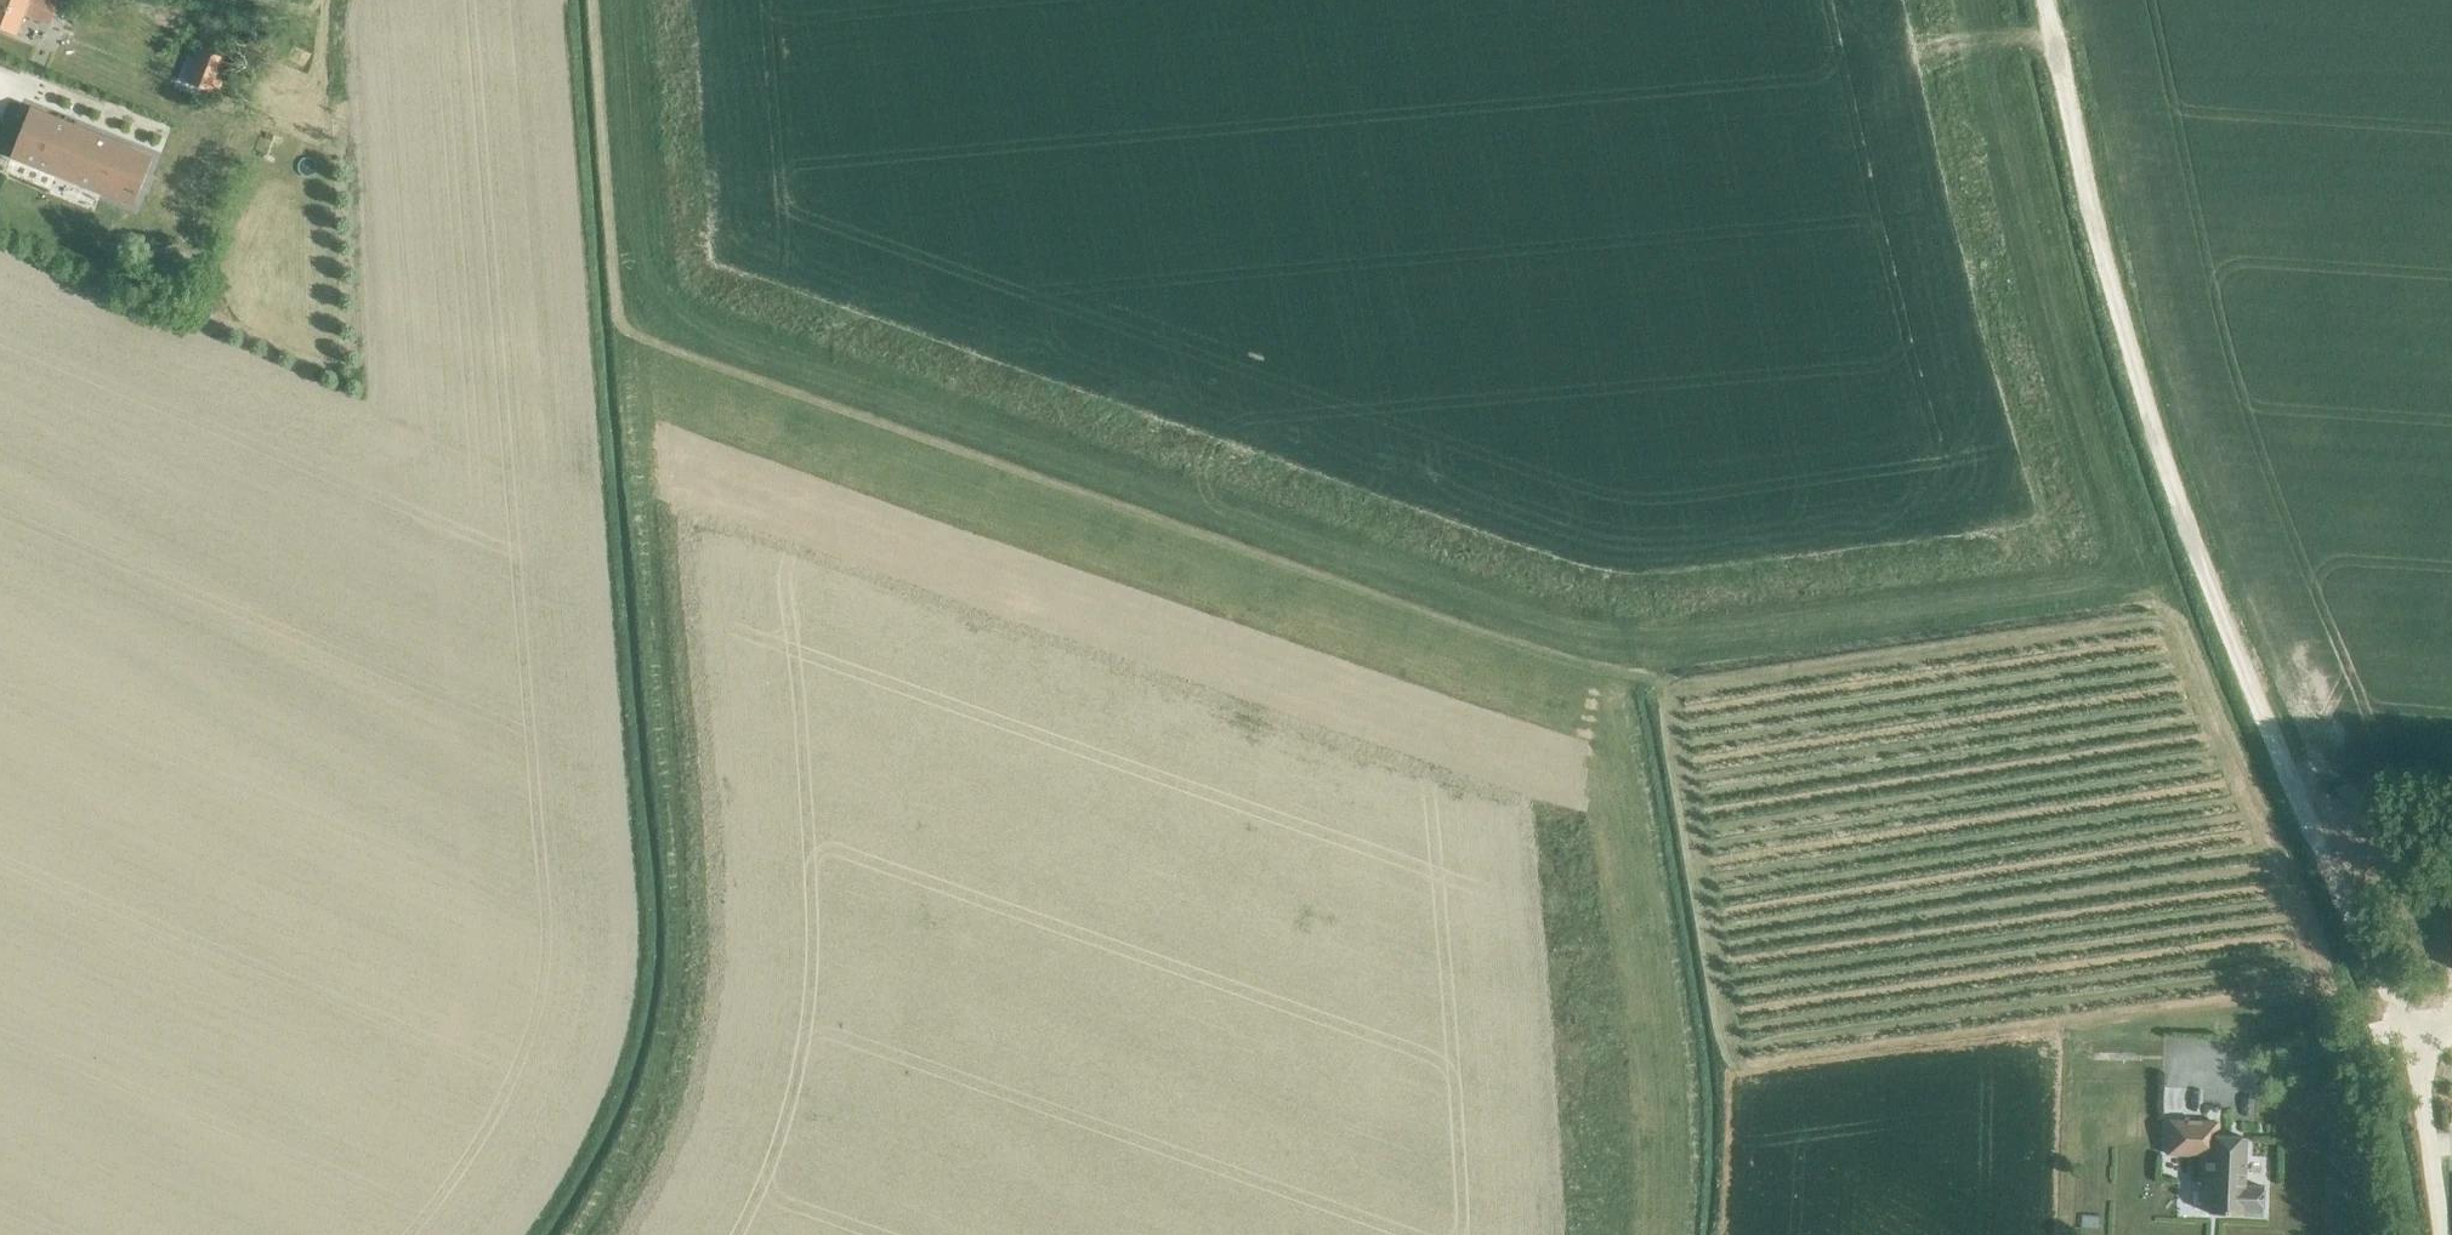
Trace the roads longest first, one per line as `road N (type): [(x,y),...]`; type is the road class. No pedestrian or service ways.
road 1 (track): [(2408,1026),(2260,715),(2154,437),(2101,259),(2043,0)]

